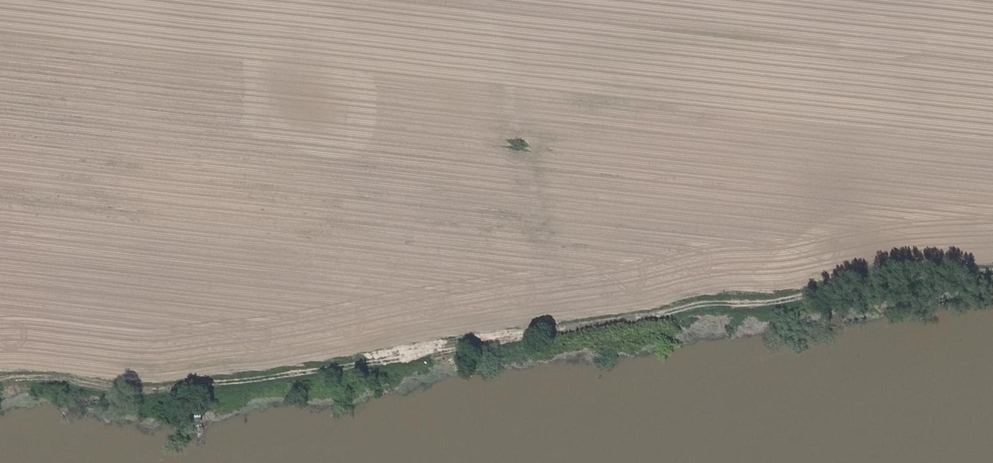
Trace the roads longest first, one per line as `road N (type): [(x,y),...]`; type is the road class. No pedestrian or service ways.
road 1 (track): [(992,274),(110,396),(0,393)]

